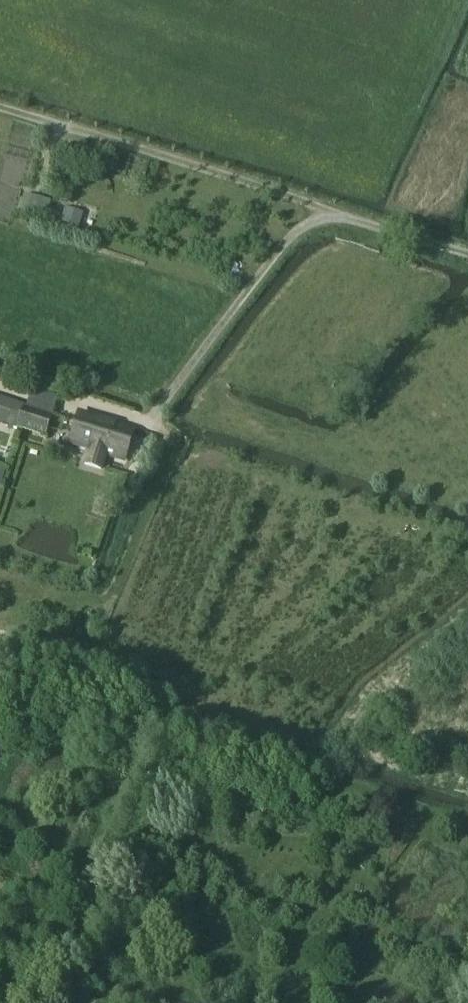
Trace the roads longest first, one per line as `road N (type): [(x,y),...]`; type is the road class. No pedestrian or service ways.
road 1 (track): [(467,256),(0,107)]
road 2 (track): [(338,214),(290,236),(151,420)]

